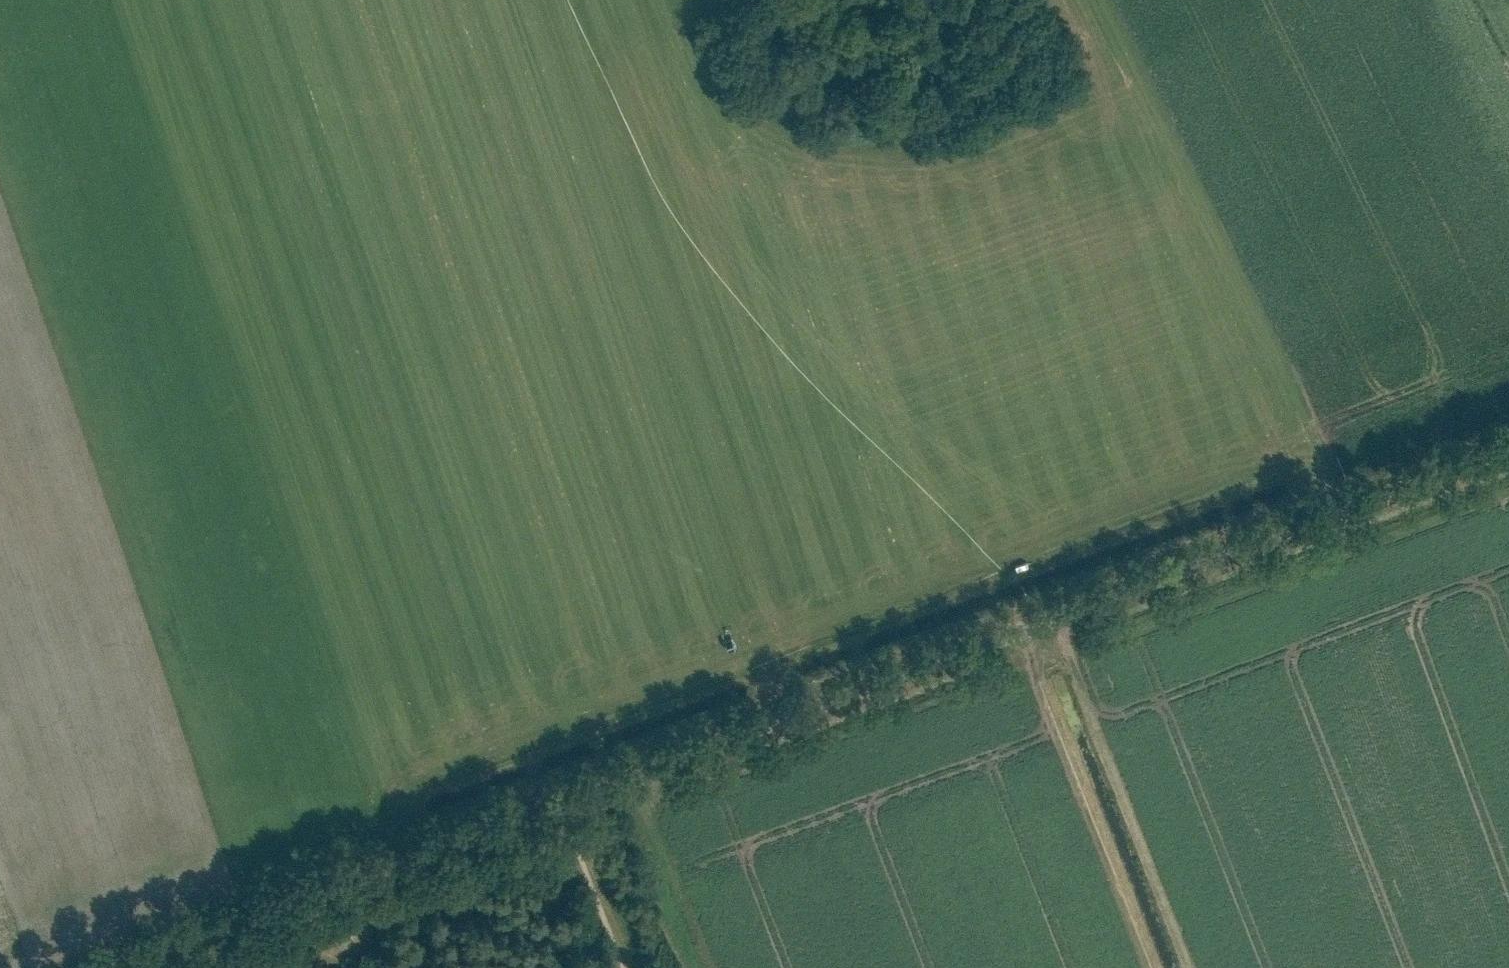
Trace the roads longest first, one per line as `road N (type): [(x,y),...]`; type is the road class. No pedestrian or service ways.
road 1 (unclassified): [(108,967),(1508,447)]
road 2 (track): [(1011,632),(1144,967)]

